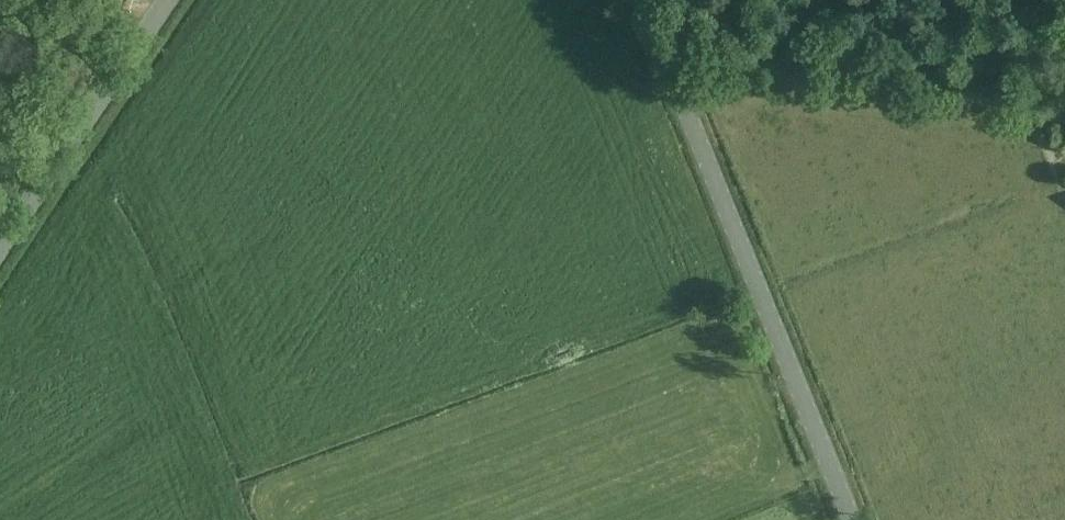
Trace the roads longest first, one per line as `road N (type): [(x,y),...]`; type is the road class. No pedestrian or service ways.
road 1 (unclassified): [(853,519),(671,71)]
road 2 (unclassified): [(1064,108),(671,71)]
road 3 (unclassified): [(0,247),(167,0)]
road 4 (track): [(136,0),(0,17)]

